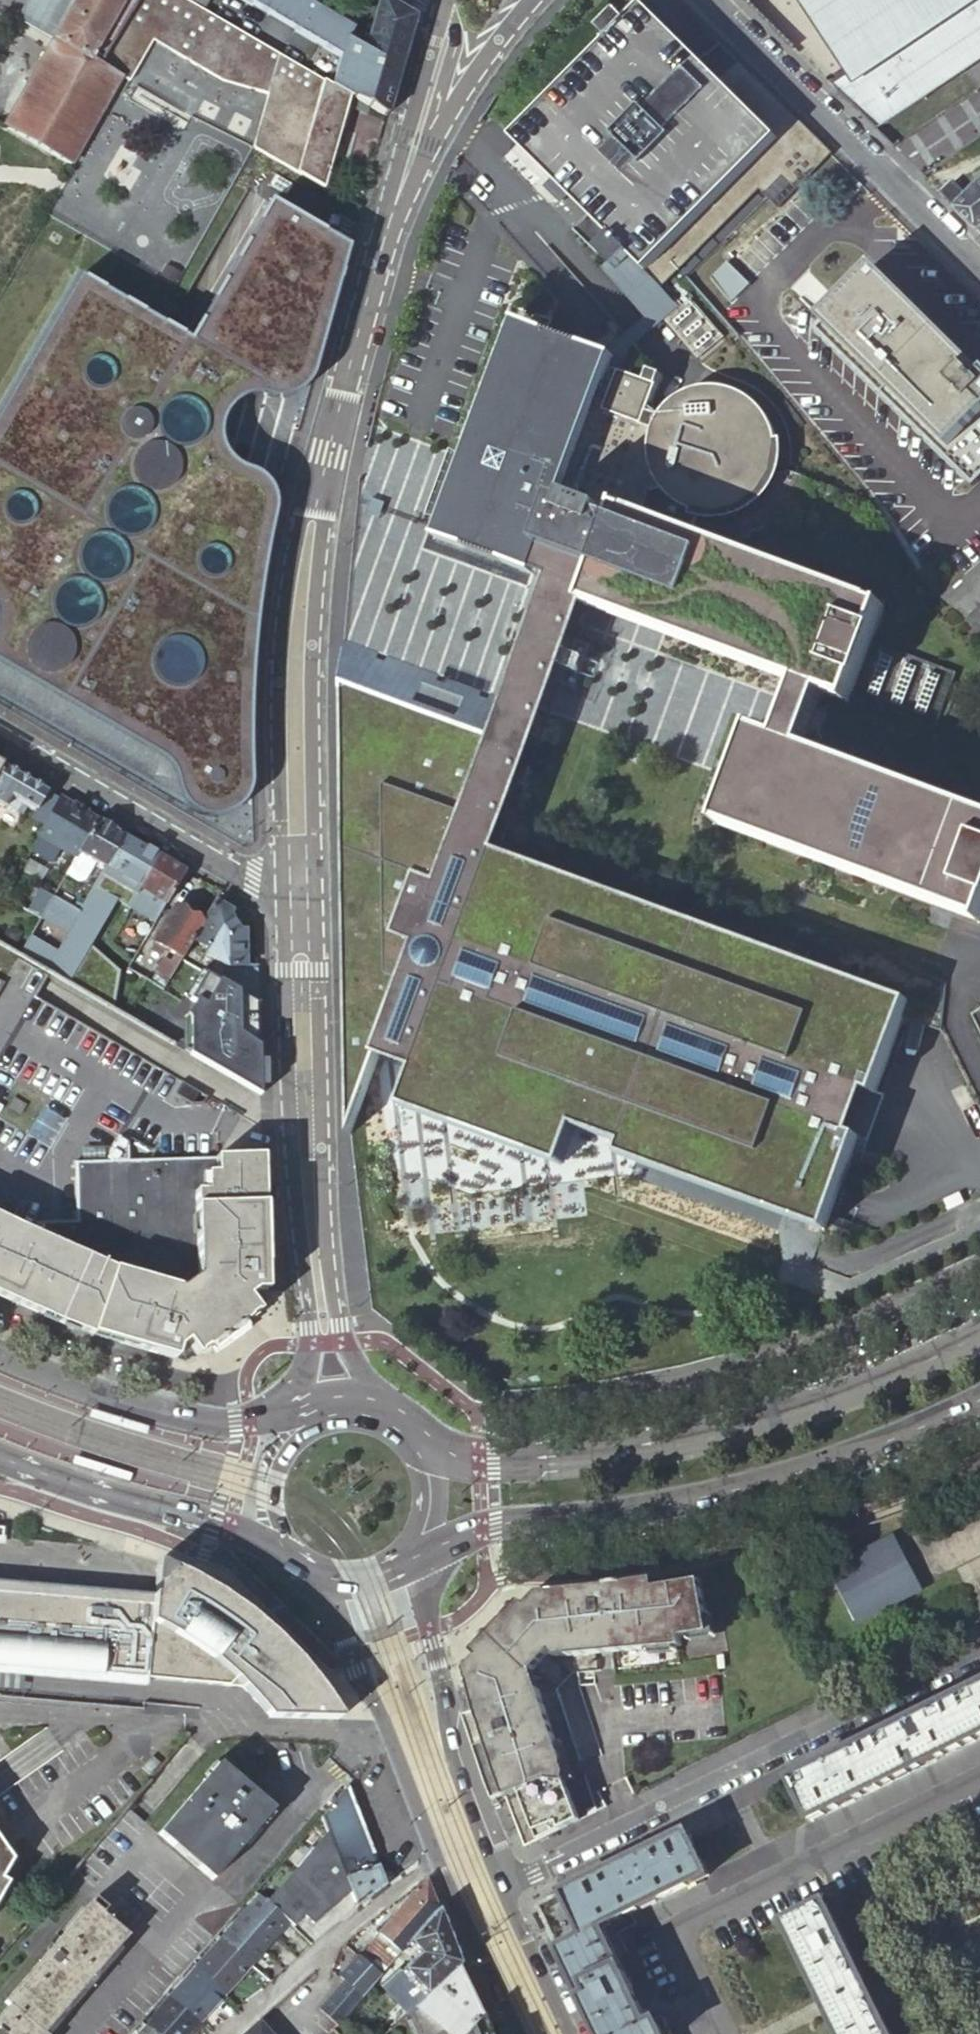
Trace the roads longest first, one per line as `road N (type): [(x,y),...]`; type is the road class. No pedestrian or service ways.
road 1 (tertiary): [(422,140),(378,267),(314,519),(297,664),(300,896)]
road 2 (primary): [(979,1330),(882,1379),(723,1430),(479,1463),(404,1431)]
road 3 (primary): [(415,1557),(481,1529),(759,1486),(886,1442),(979,1396)]
road 4 (unclassified): [(507,1887),(979,1653)]
road 5 (tertiary): [(300,896),(305,1118),(336,1411)]
road 6 (unclassified): [(705,0),(979,270)]
road 7 (residential): [(0,727),(300,896)]
road 8 (tertiary): [(507,1887),(411,1558)]
road 9 (primary): [(306,1421),(184,1417),(99,1395),(0,1356)]
road 10 (primary): [(0,1460),(215,1524),(289,1555)]
road 11 (residential): [(437,1858),(222,2033)]
road 12 (unclassified): [(389,1731),(188,1728)]
road 13 (tertiary): [(437,1858),(521,2033)]
road 14 (tertiary): [(316,1573),(389,1731)]
road 15 (tertiary): [(575,2033),(507,1887)]
road 16 (primary): [(306,1421),(274,1454),(264,1497),(289,1555)]
road 17 (tertiary): [(389,1731),(437,1858)]
road 18 (primary): [(415,1557),(432,1482),(404,1431)]
road 19 (tertiary): [(454,10),(422,140)]

